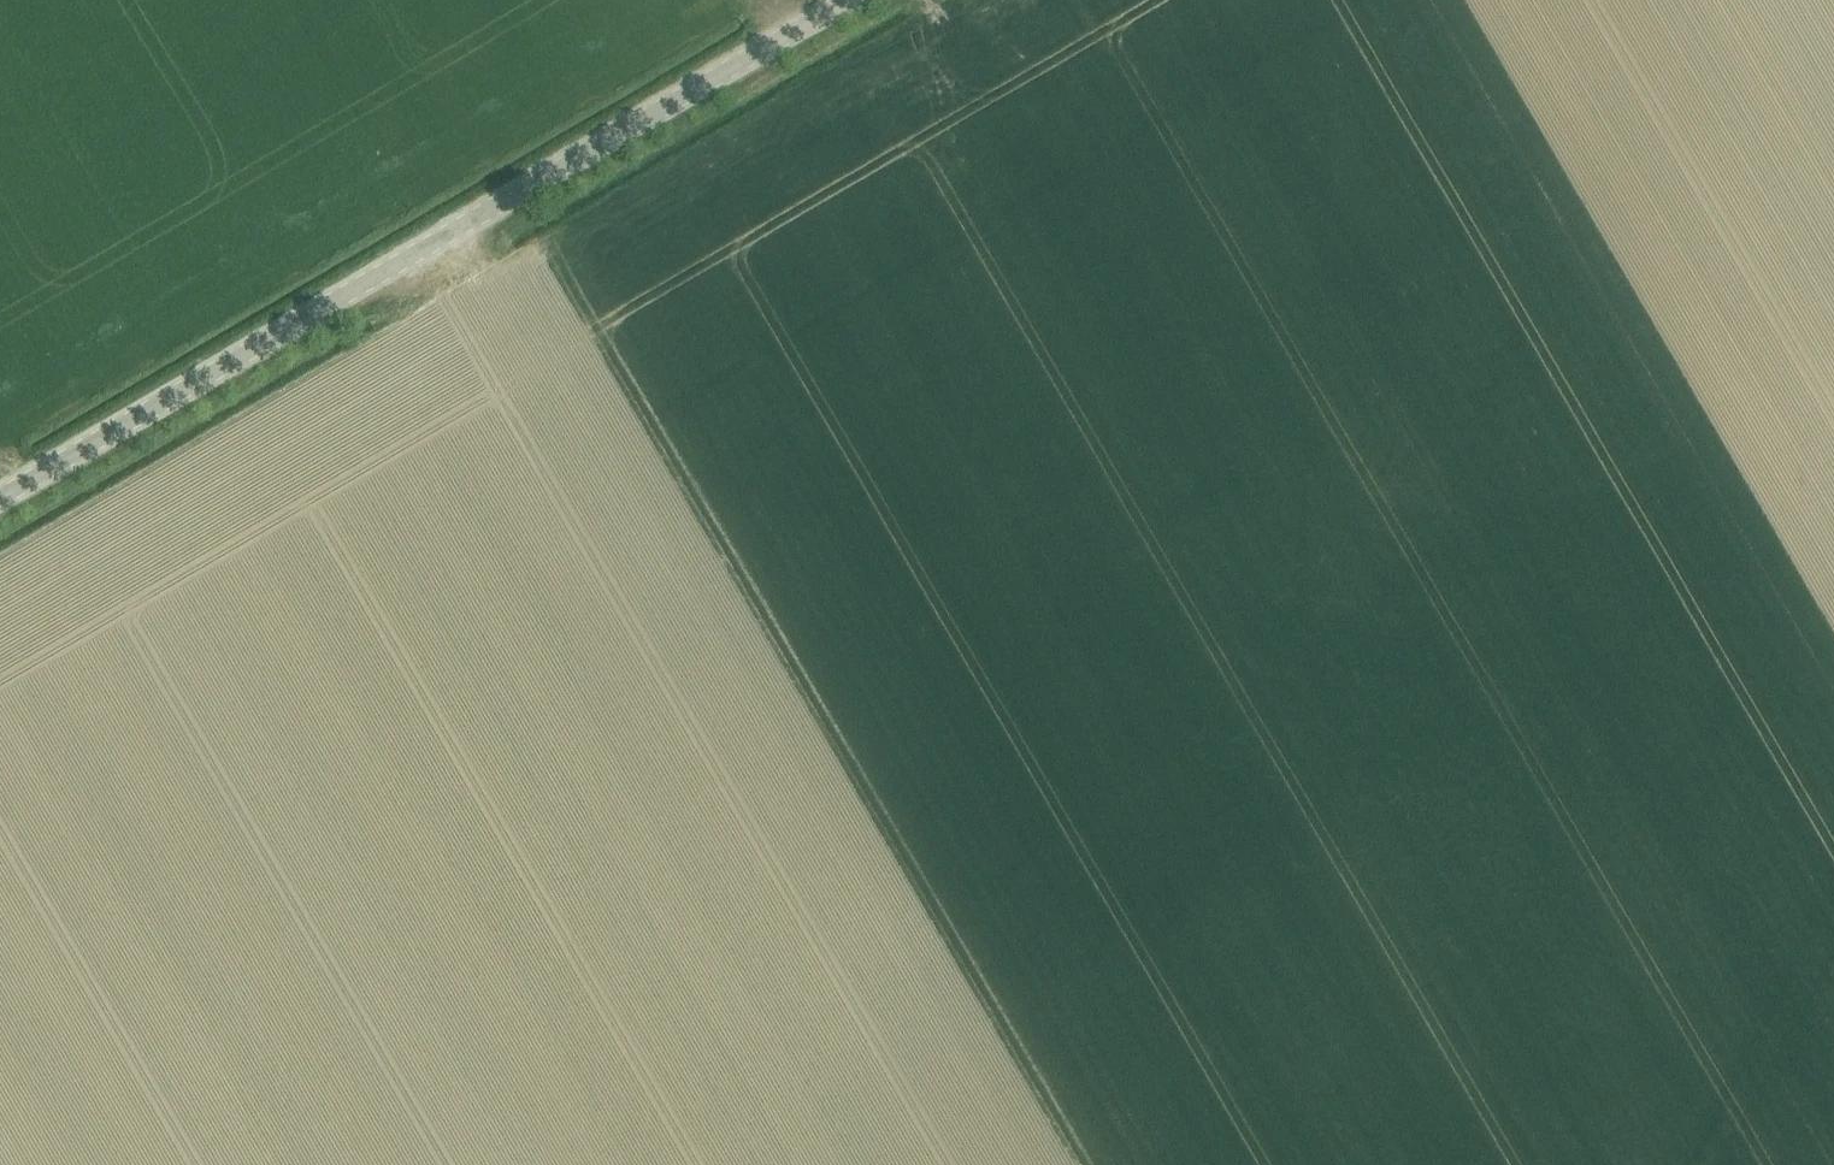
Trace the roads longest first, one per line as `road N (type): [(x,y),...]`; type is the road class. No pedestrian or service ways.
road 1 (unclassified): [(0,497),(850,0)]

